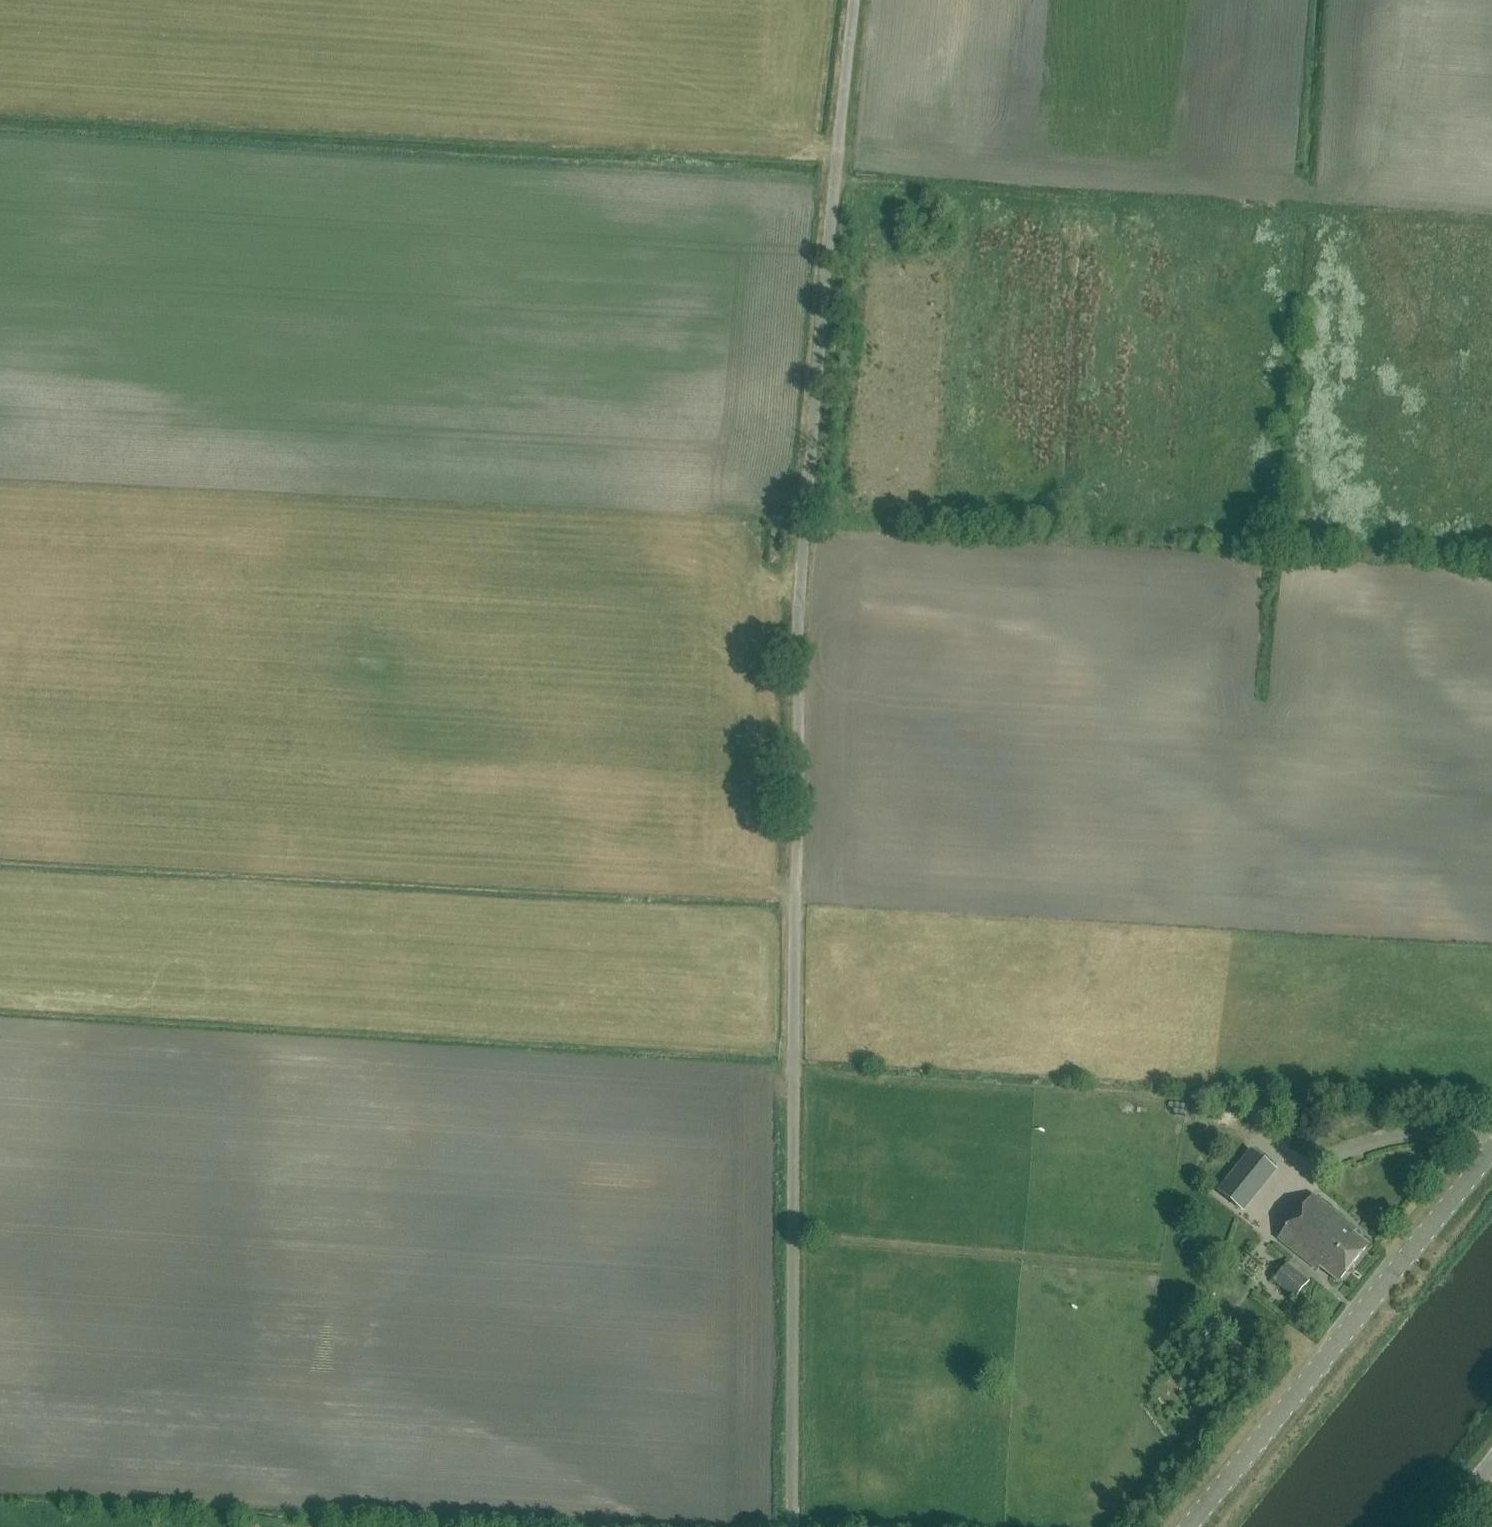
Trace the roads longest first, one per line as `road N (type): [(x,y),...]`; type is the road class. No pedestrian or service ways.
road 1 (unclassified): [(790,1526),(794,604),(860,0)]
road 2 (tertiary): [(1491,1151),(1189,1526)]

